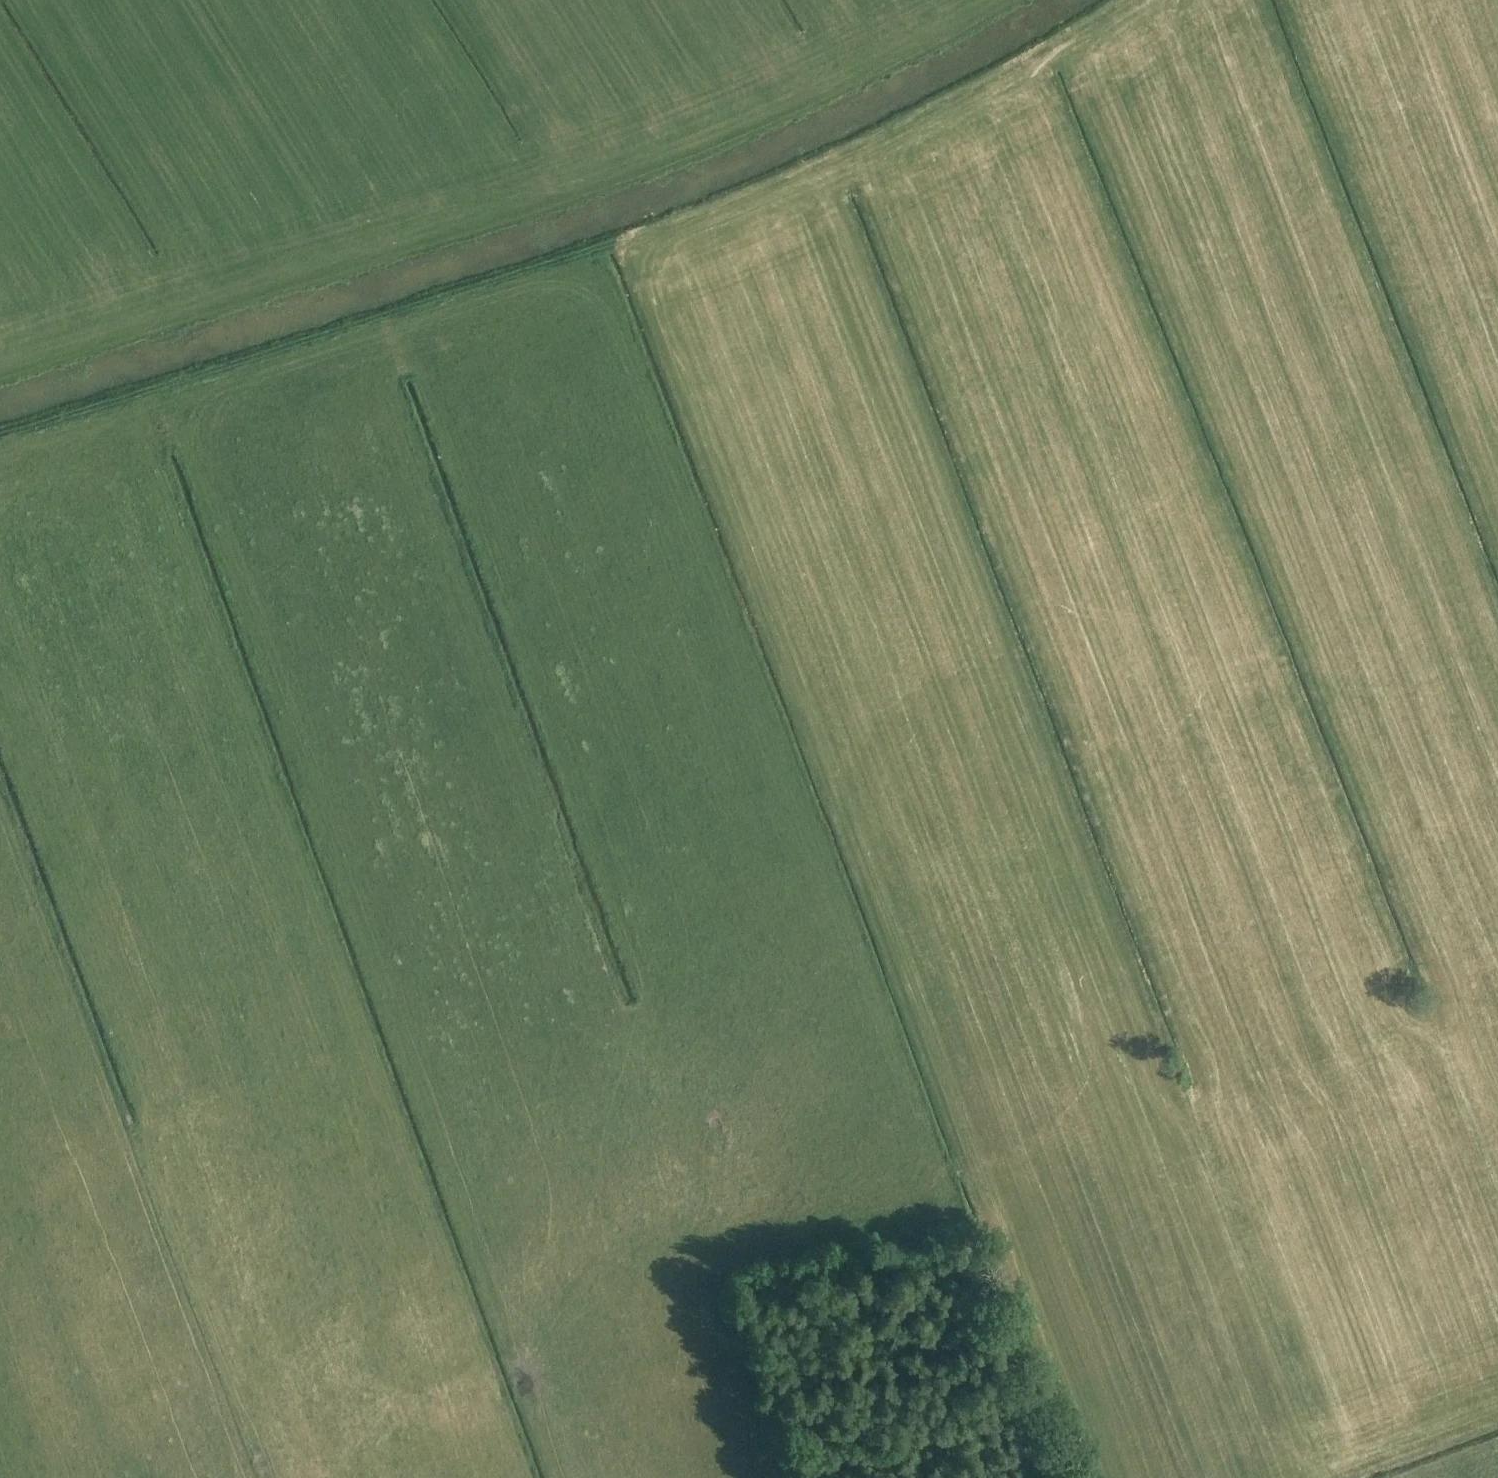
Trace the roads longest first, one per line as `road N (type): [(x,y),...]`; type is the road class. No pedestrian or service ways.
road 1 (track): [(1058,1477),(971,1244)]

